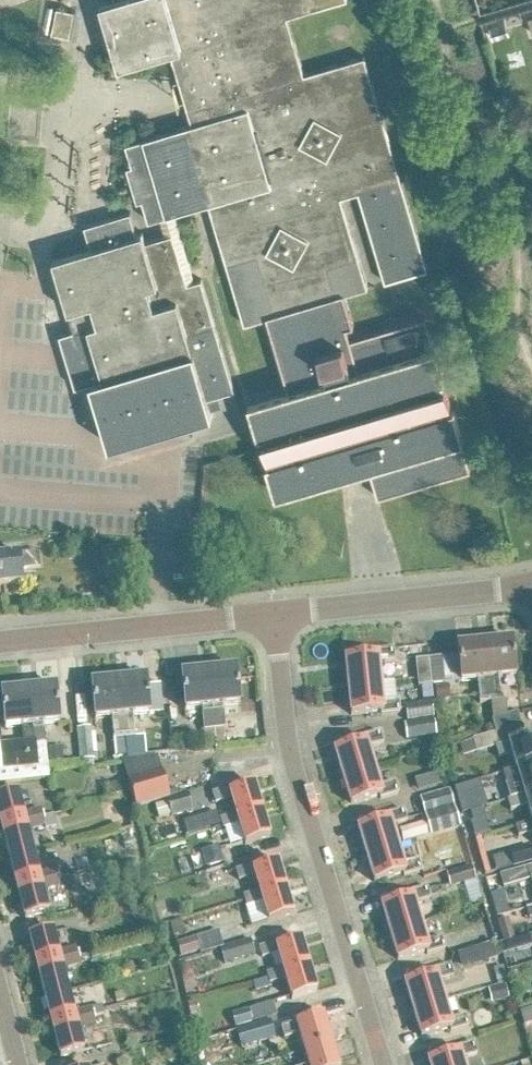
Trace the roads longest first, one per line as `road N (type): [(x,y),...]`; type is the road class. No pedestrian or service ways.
road 1 (residential): [(381,1064),(298,791),(274,617)]
road 2 (residential): [(0,645),(274,617)]
road 3 (residential): [(274,617),(531,591)]

